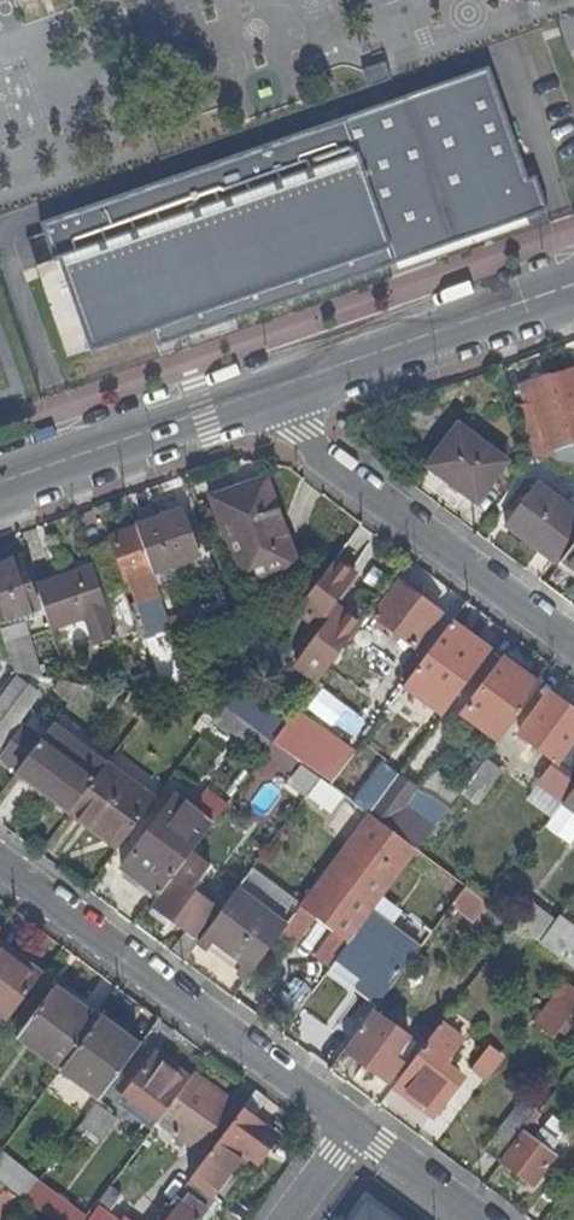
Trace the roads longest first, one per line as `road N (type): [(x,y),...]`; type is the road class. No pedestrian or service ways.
road 1 (residential): [(0,864),(355,1128)]
road 2 (residential): [(573,642),(299,434),(261,394)]
road 3 (tertiary): [(261,394),(573,284)]
road 4 (tertiary): [(0,483),(261,394)]
road 5 (residential): [(355,1128),(477,1219)]

